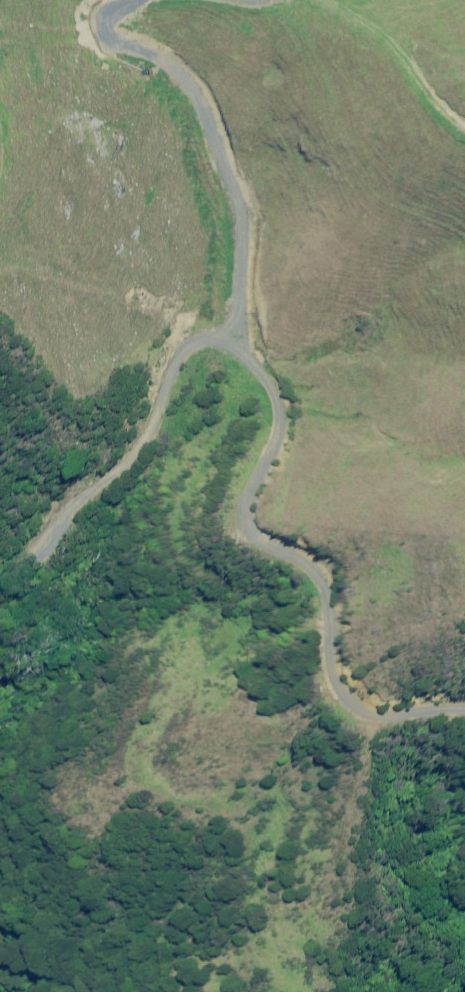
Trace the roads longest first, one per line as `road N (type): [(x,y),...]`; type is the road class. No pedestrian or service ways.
road 1 (track): [(0,593),(145,448),(178,356),(212,330),(263,351),(267,437),(224,514),(259,584),(299,581),(315,620),(315,682),(464,691)]
road 2 (track): [(124,0),(113,4),(108,27),(164,63),(206,112),(233,179),(240,249),(234,339)]

